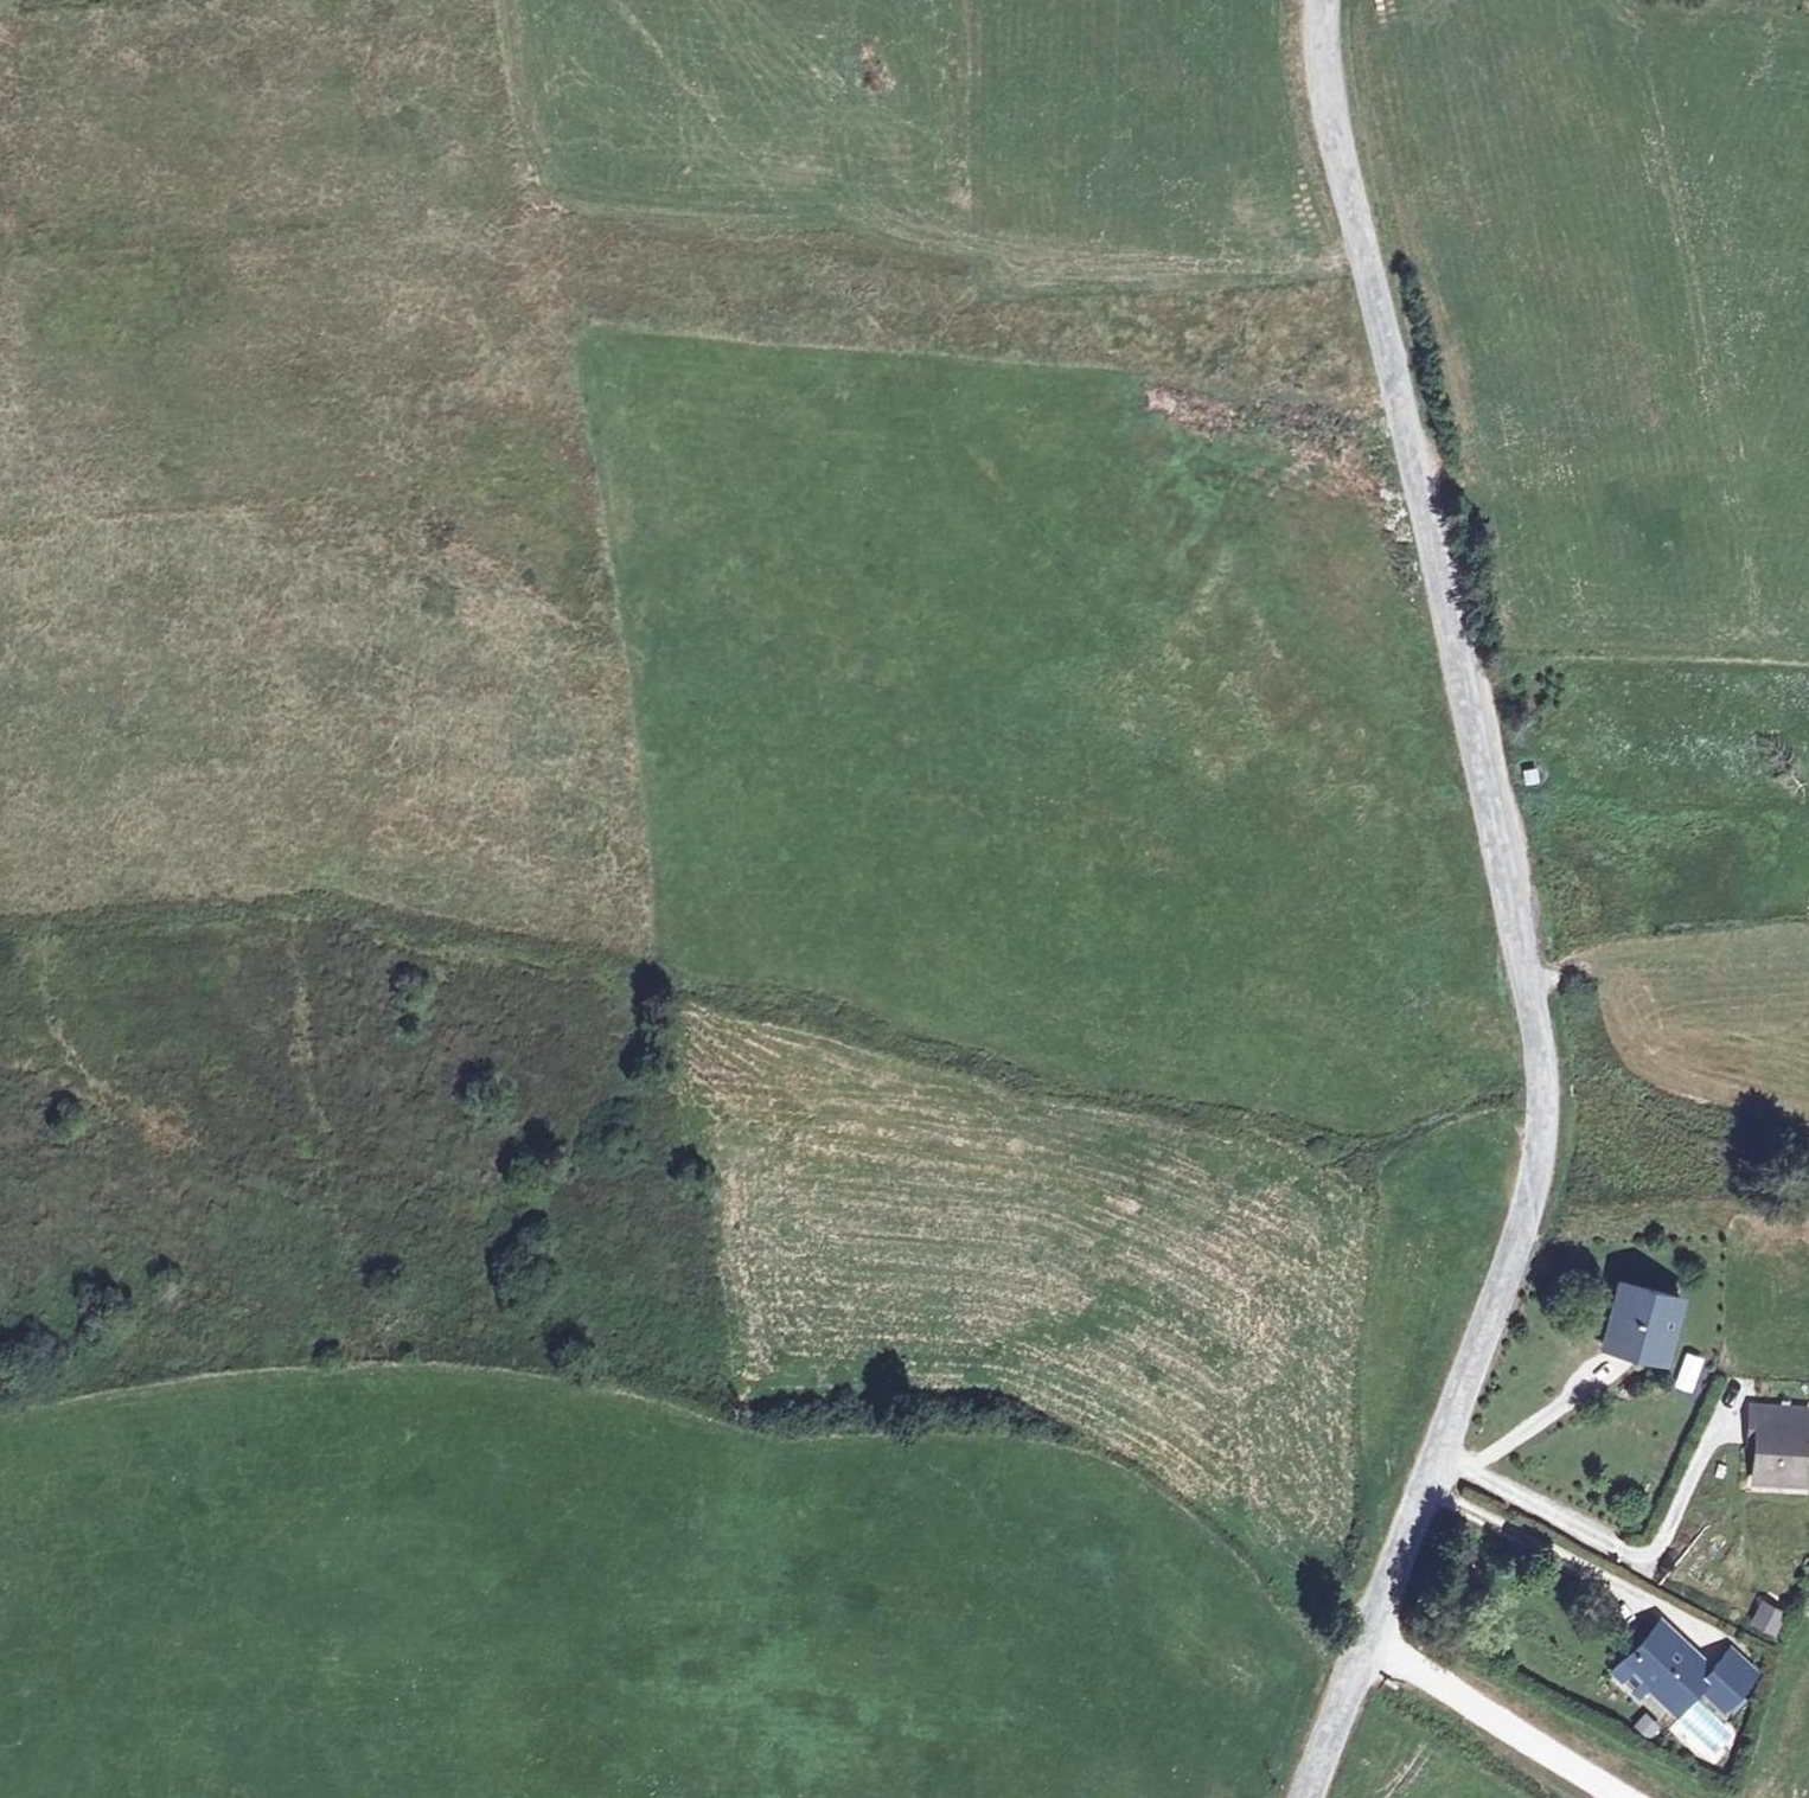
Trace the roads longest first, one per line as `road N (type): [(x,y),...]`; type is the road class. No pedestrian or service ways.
road 1 (tertiary): [(1323,0),(1335,117),(1540,1015),(1543,1101),(1539,1157),(1515,1237),(1307,1797)]
road 2 (track): [(1532,980),(1657,966)]

